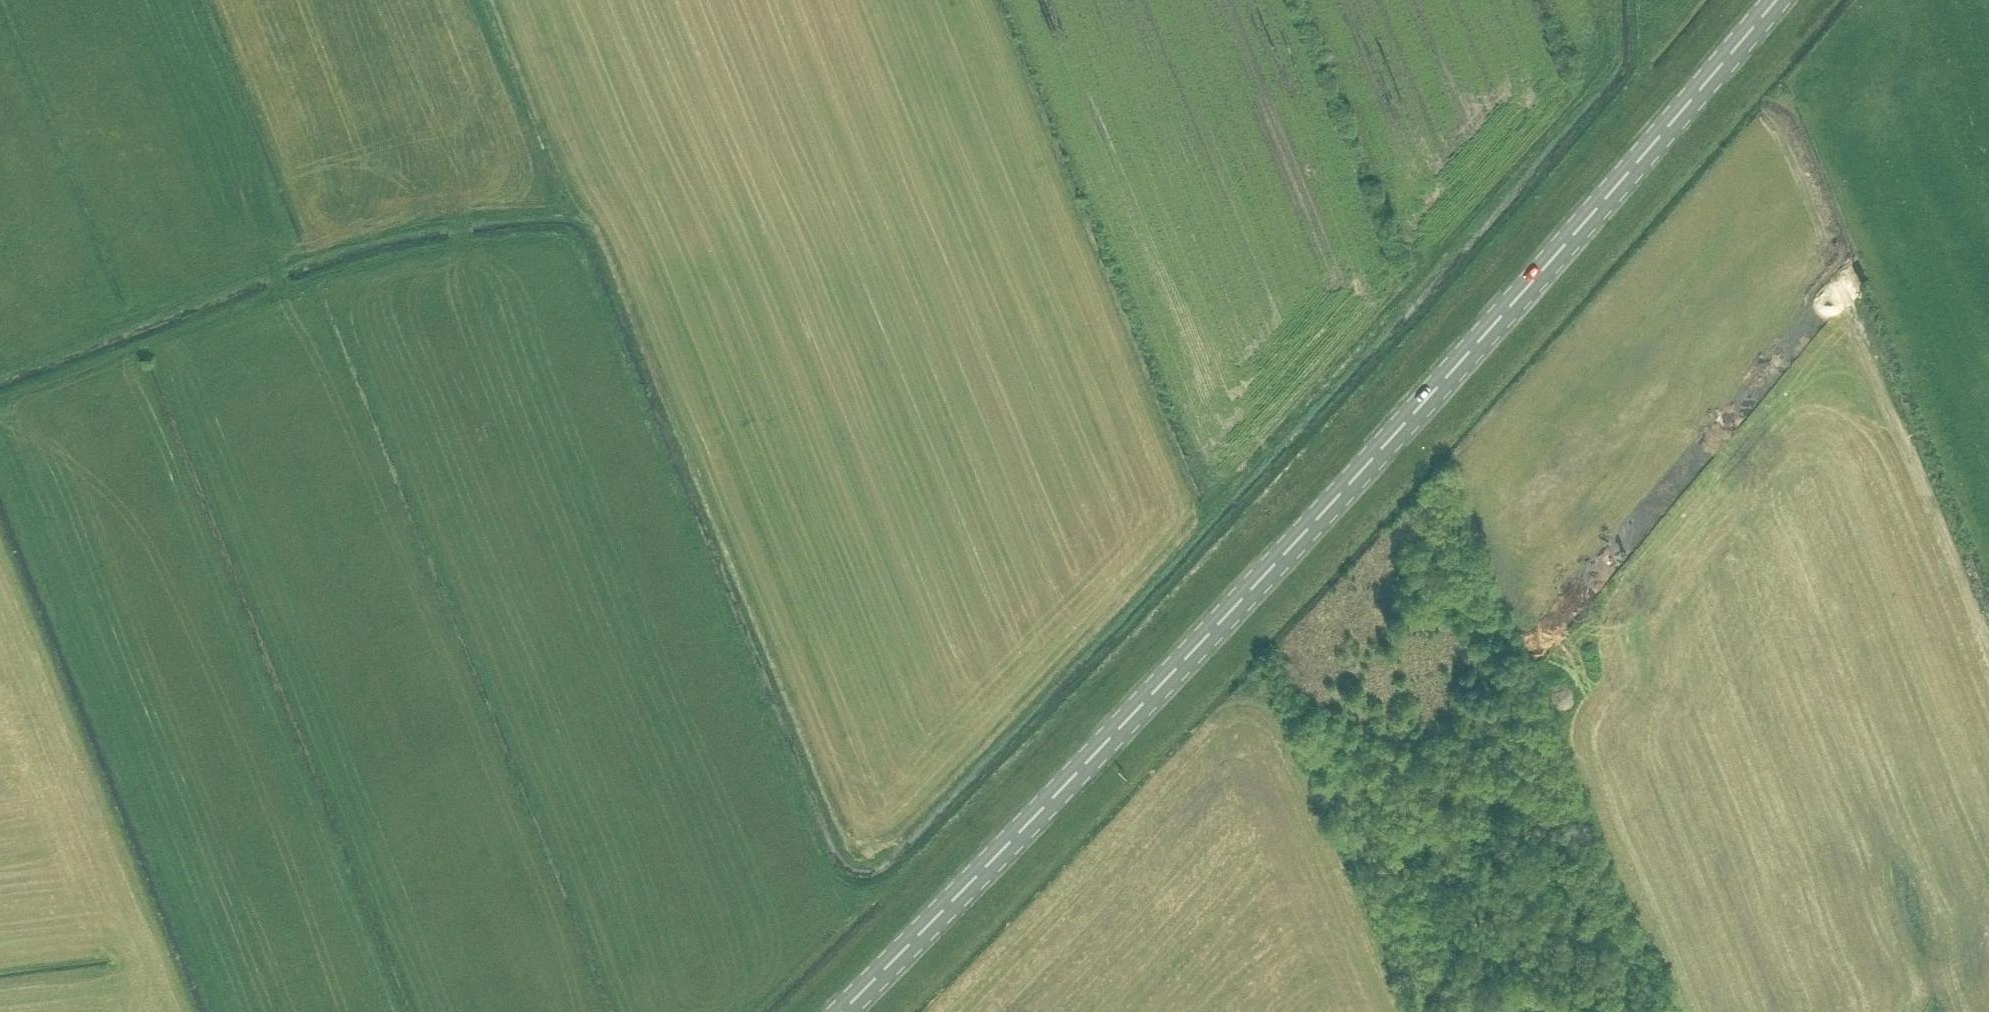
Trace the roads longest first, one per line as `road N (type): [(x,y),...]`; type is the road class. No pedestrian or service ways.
road 1 (primary): [(837,1011),(1369,457),(1773,0)]

